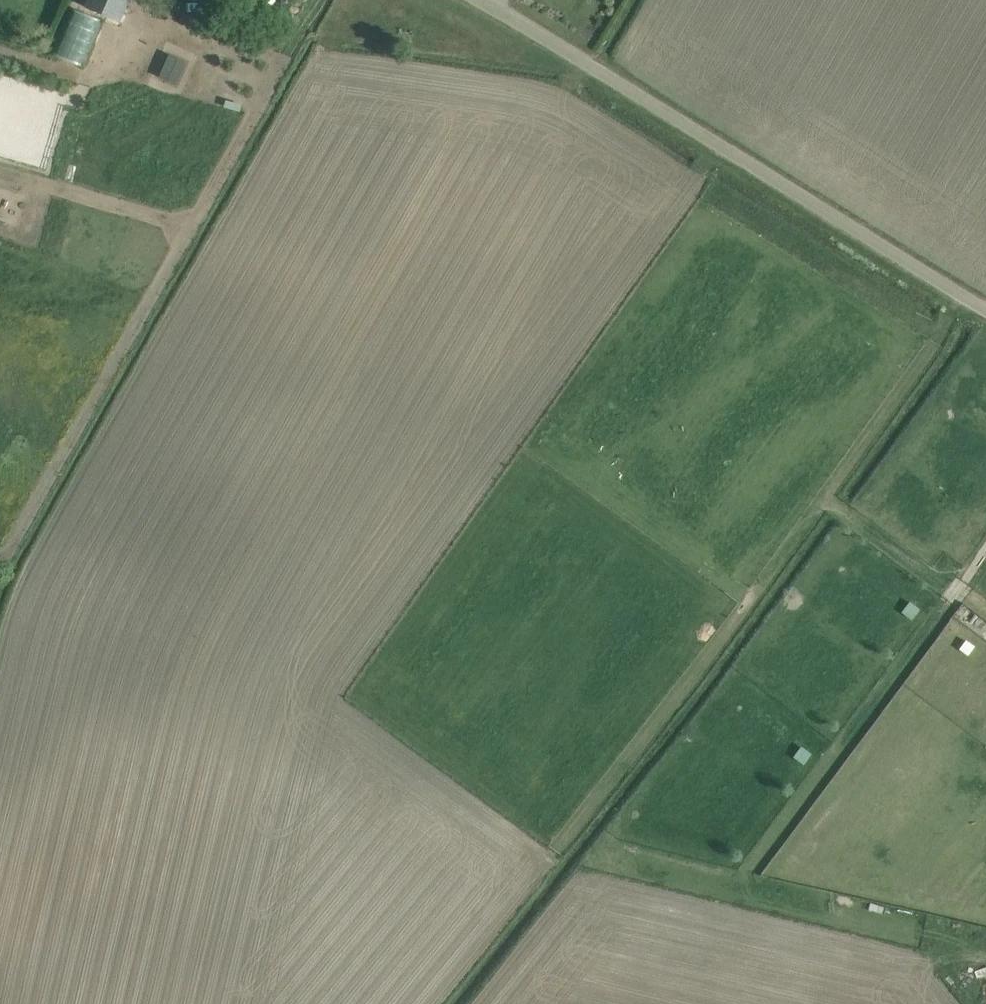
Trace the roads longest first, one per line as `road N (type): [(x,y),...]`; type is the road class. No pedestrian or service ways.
road 1 (unclassified): [(985,311),(489,0)]

